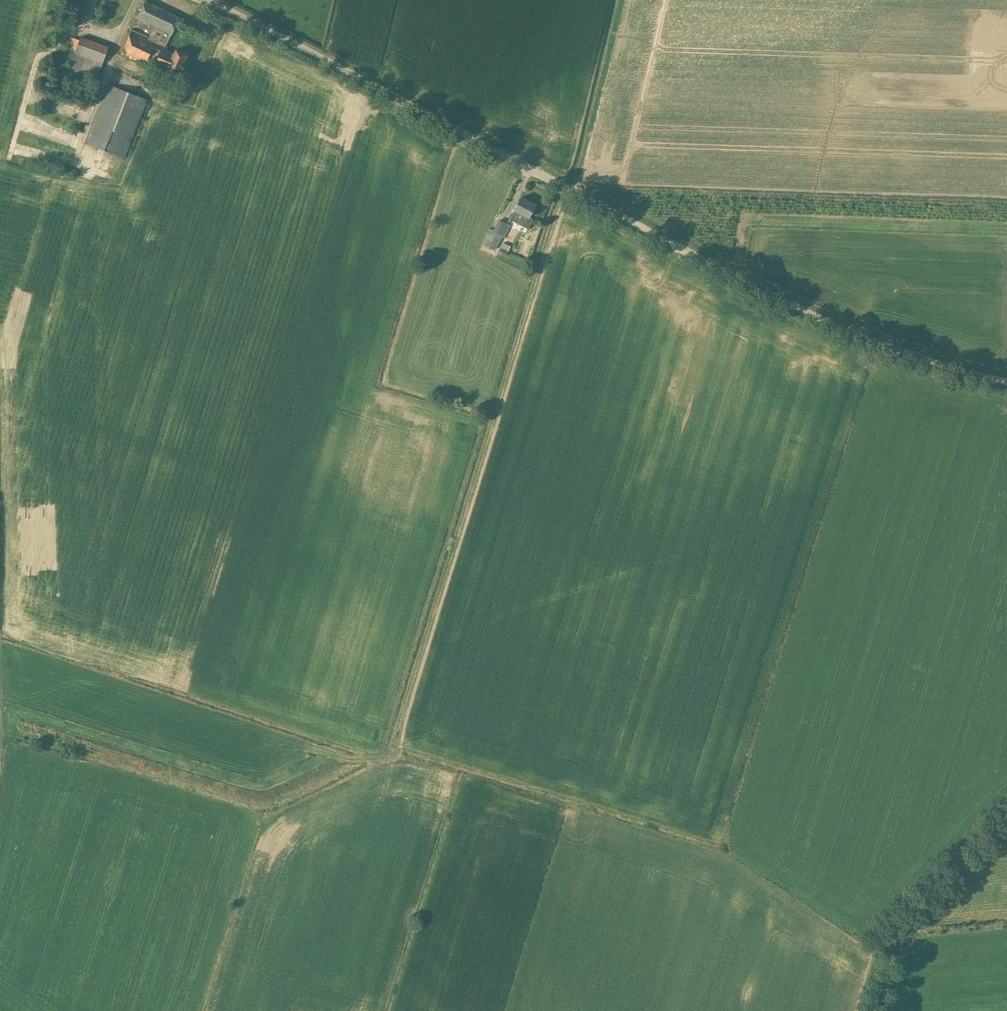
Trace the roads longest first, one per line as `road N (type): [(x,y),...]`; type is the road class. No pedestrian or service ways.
road 1 (unclassified): [(1006,381),(830,324),(202,0)]

